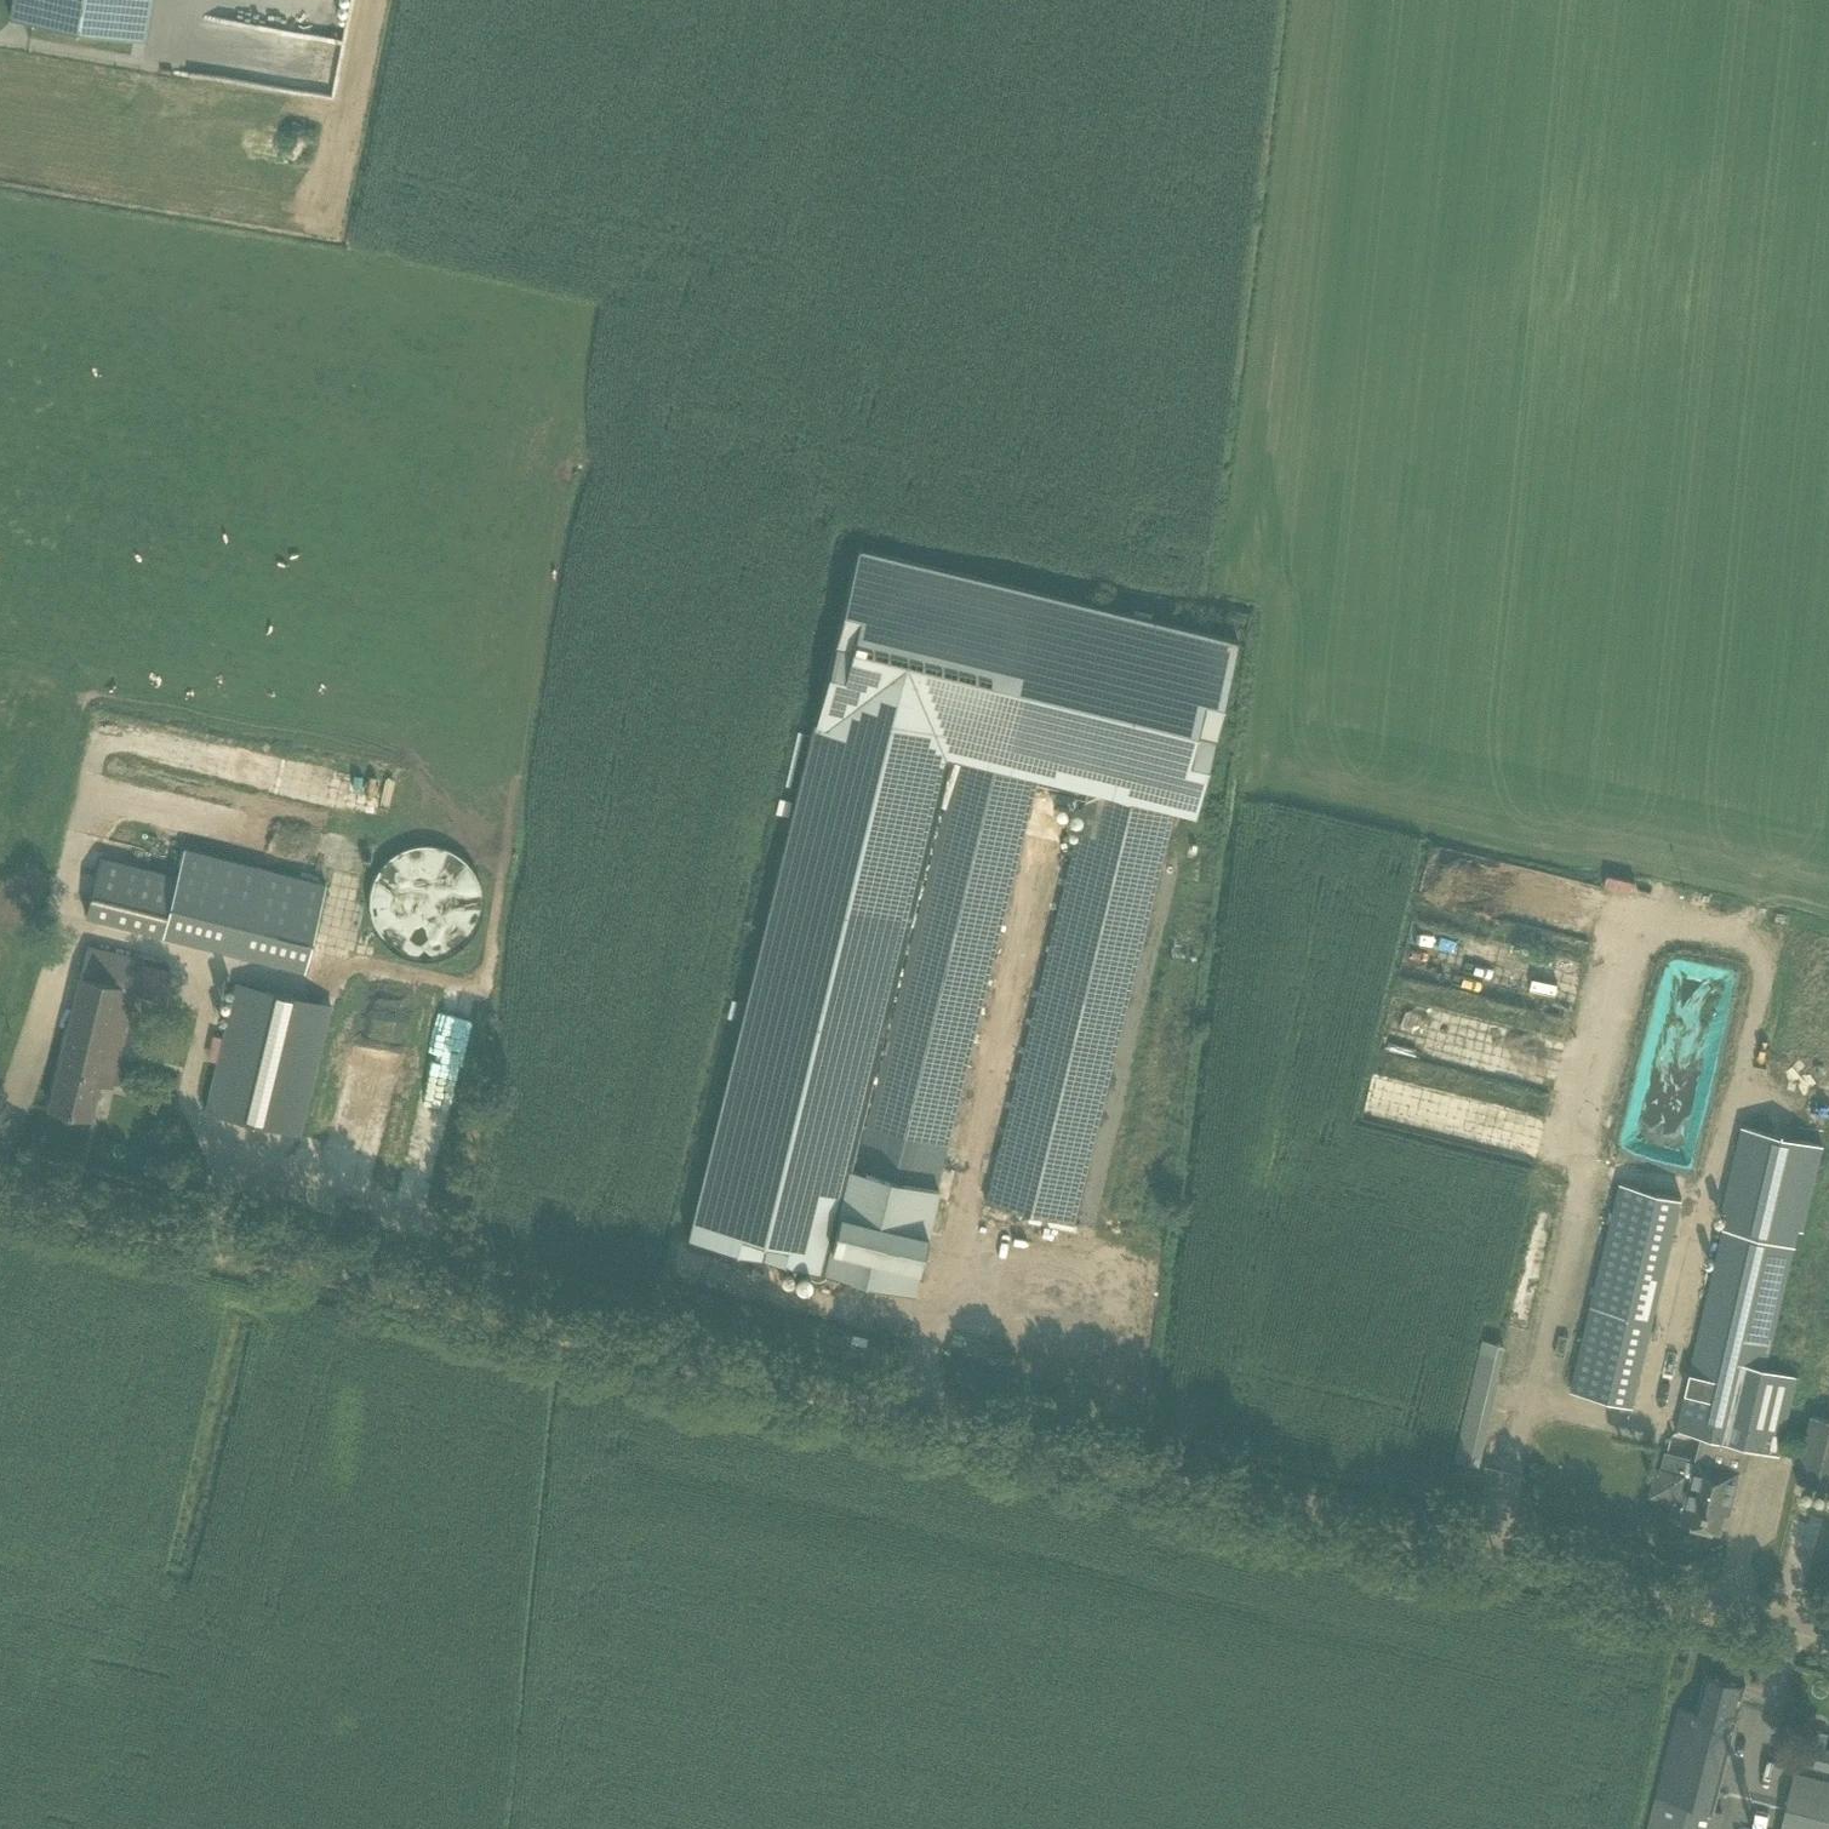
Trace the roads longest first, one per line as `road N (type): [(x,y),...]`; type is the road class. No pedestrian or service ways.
road 1 (unclassified): [(1828,1619),(0,1181)]

